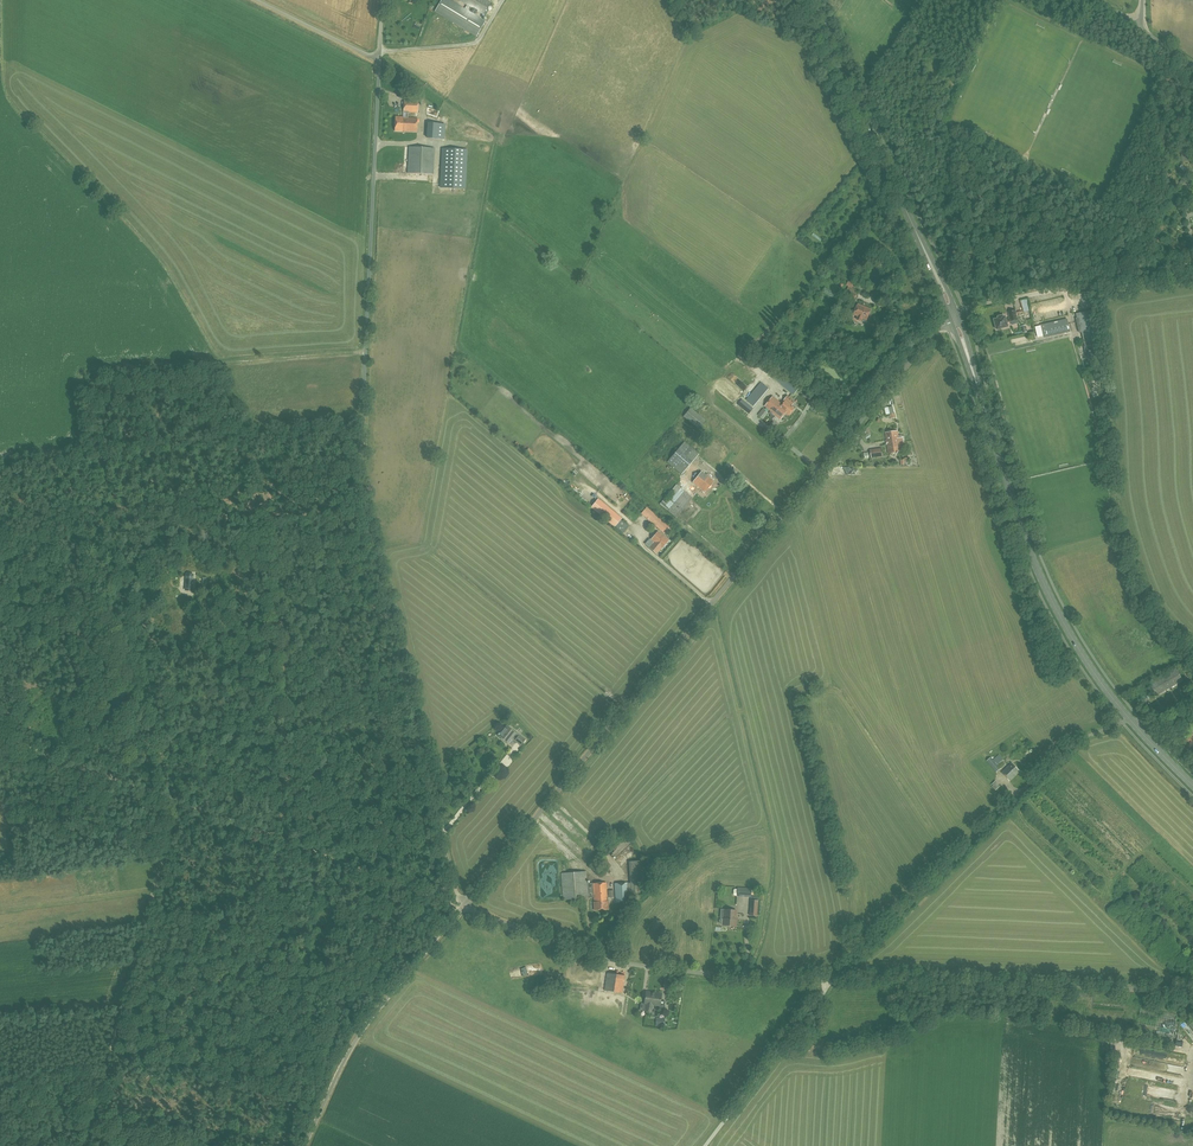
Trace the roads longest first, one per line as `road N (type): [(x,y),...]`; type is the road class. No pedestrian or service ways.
road 1 (unclassified): [(462,906),(364,468),(379,60)]
road 2 (unclassified): [(462,906),(954,315)]
road 3 (secondary): [(1131,722),(1083,658),(1038,571),(954,315)]
road 4 (unclassified): [(834,978),(609,960),(462,906)]
road 5 (unclassified): [(834,978),(1192,991)]
road 6 (secondary): [(954,315),(807,0)]
road 7 (track): [(177,802),(462,906)]
road 8 (track): [(369,351),(80,374)]
road 9 (unclassified): [(305,1145),(361,1033),(462,906)]
road 10 (track): [(94,1115),(165,852)]
road 11 (track): [(834,978),(1009,803)]
road 12 (unclassified): [(705,1145),(834,978)]
road 13 (track): [(177,802),(0,737)]
road 14 (track): [(354,353),(356,325),(222,336),(231,352)]
road 15 (residential): [(1009,803),(1069,745),(1131,722)]
road 16 (unclassified): [(379,60),(258,0)]

